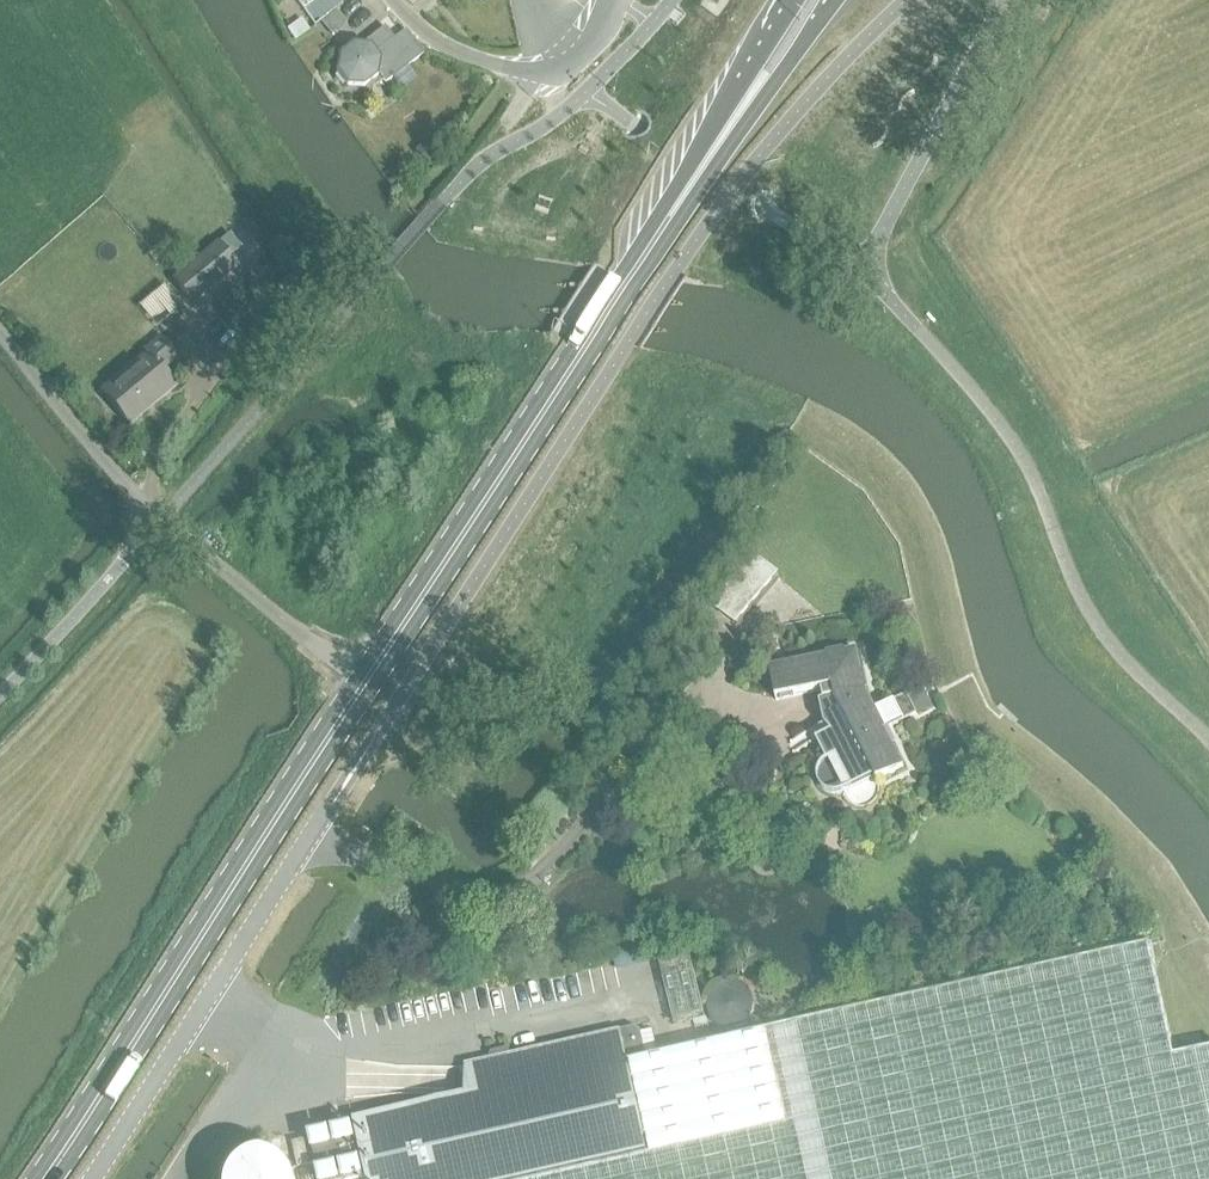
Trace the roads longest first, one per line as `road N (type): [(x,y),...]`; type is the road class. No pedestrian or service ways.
road 1 (primary): [(709,155),(364,684)]
road 2 (primary): [(364,684),(46,1178)]
road 3 (unclassified): [(332,804),(97,1178)]
road 4 (unclassified): [(615,0),(586,47),(555,75),(543,76),(439,46),(386,0)]
road 5 (unclassified): [(364,684),(161,520)]
road 6 (unclassified): [(161,520),(0,334)]
road 7 (unclassified): [(0,694),(161,520)]
road 8 (primary): [(709,155),(834,0)]
road 9 (primary): [(786,0),(709,155)]

